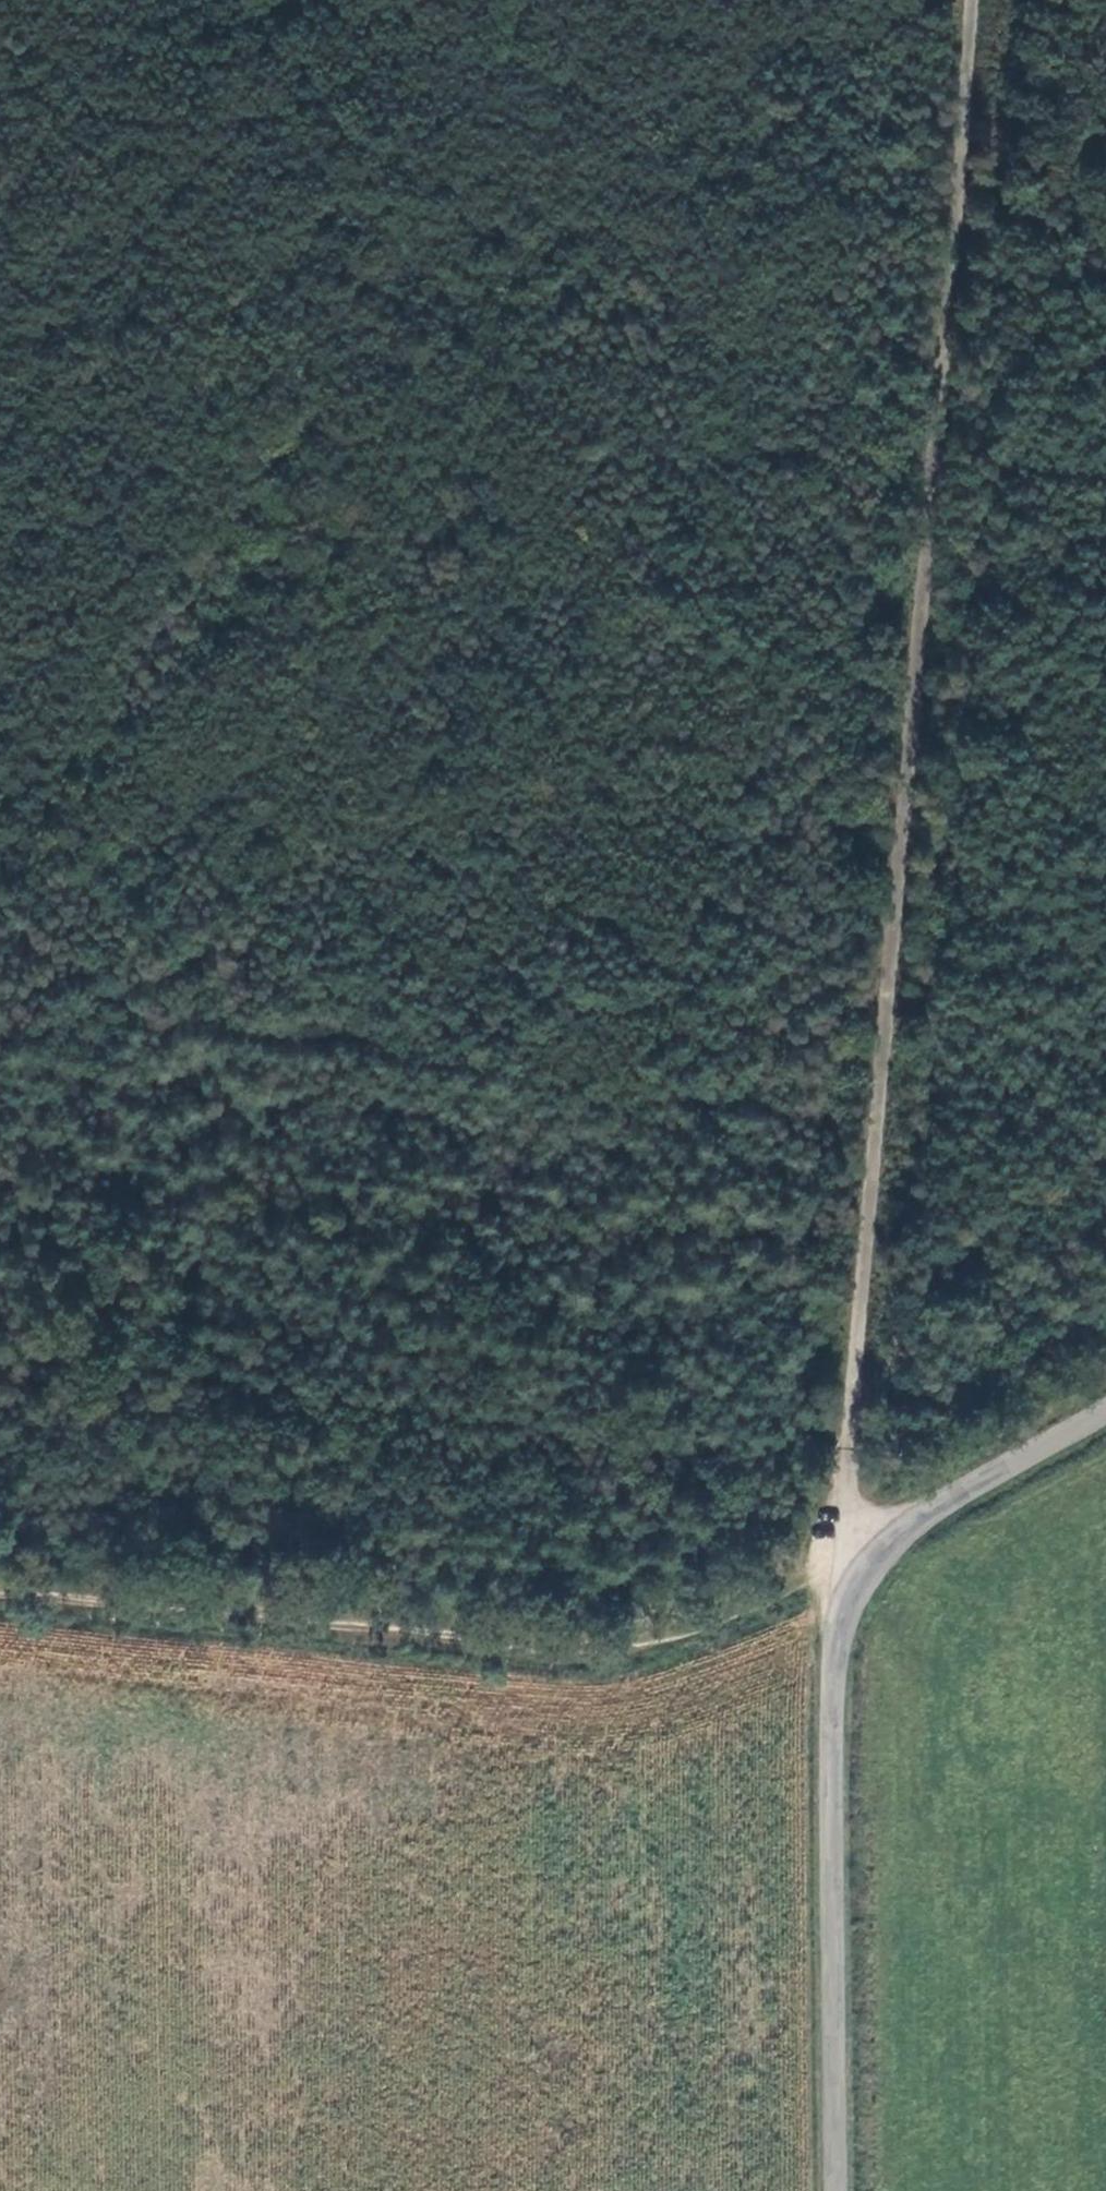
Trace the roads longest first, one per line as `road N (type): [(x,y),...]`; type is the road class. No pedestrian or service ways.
road 1 (track): [(848,1433),(974,0)]
road 2 (unclassified): [(834,2190),(830,1664),(838,1621),(865,1566),(941,1505),(1105,1412)]
road 3 (track): [(865,1566),(848,1433)]

